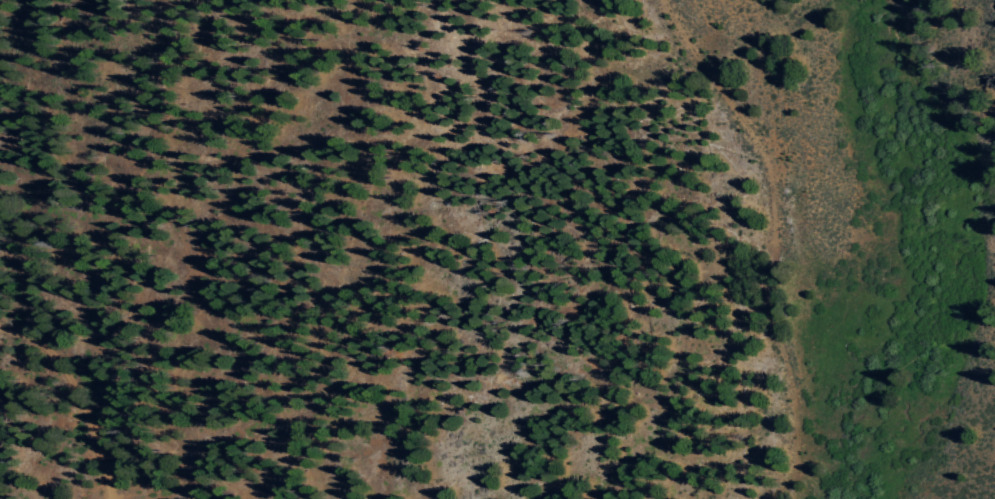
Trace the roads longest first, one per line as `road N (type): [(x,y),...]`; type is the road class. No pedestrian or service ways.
road 1 (track): [(664,0),(761,164),(779,367),(813,492)]
road 2 (track): [(0,326),(51,353),(90,431),(110,498)]

